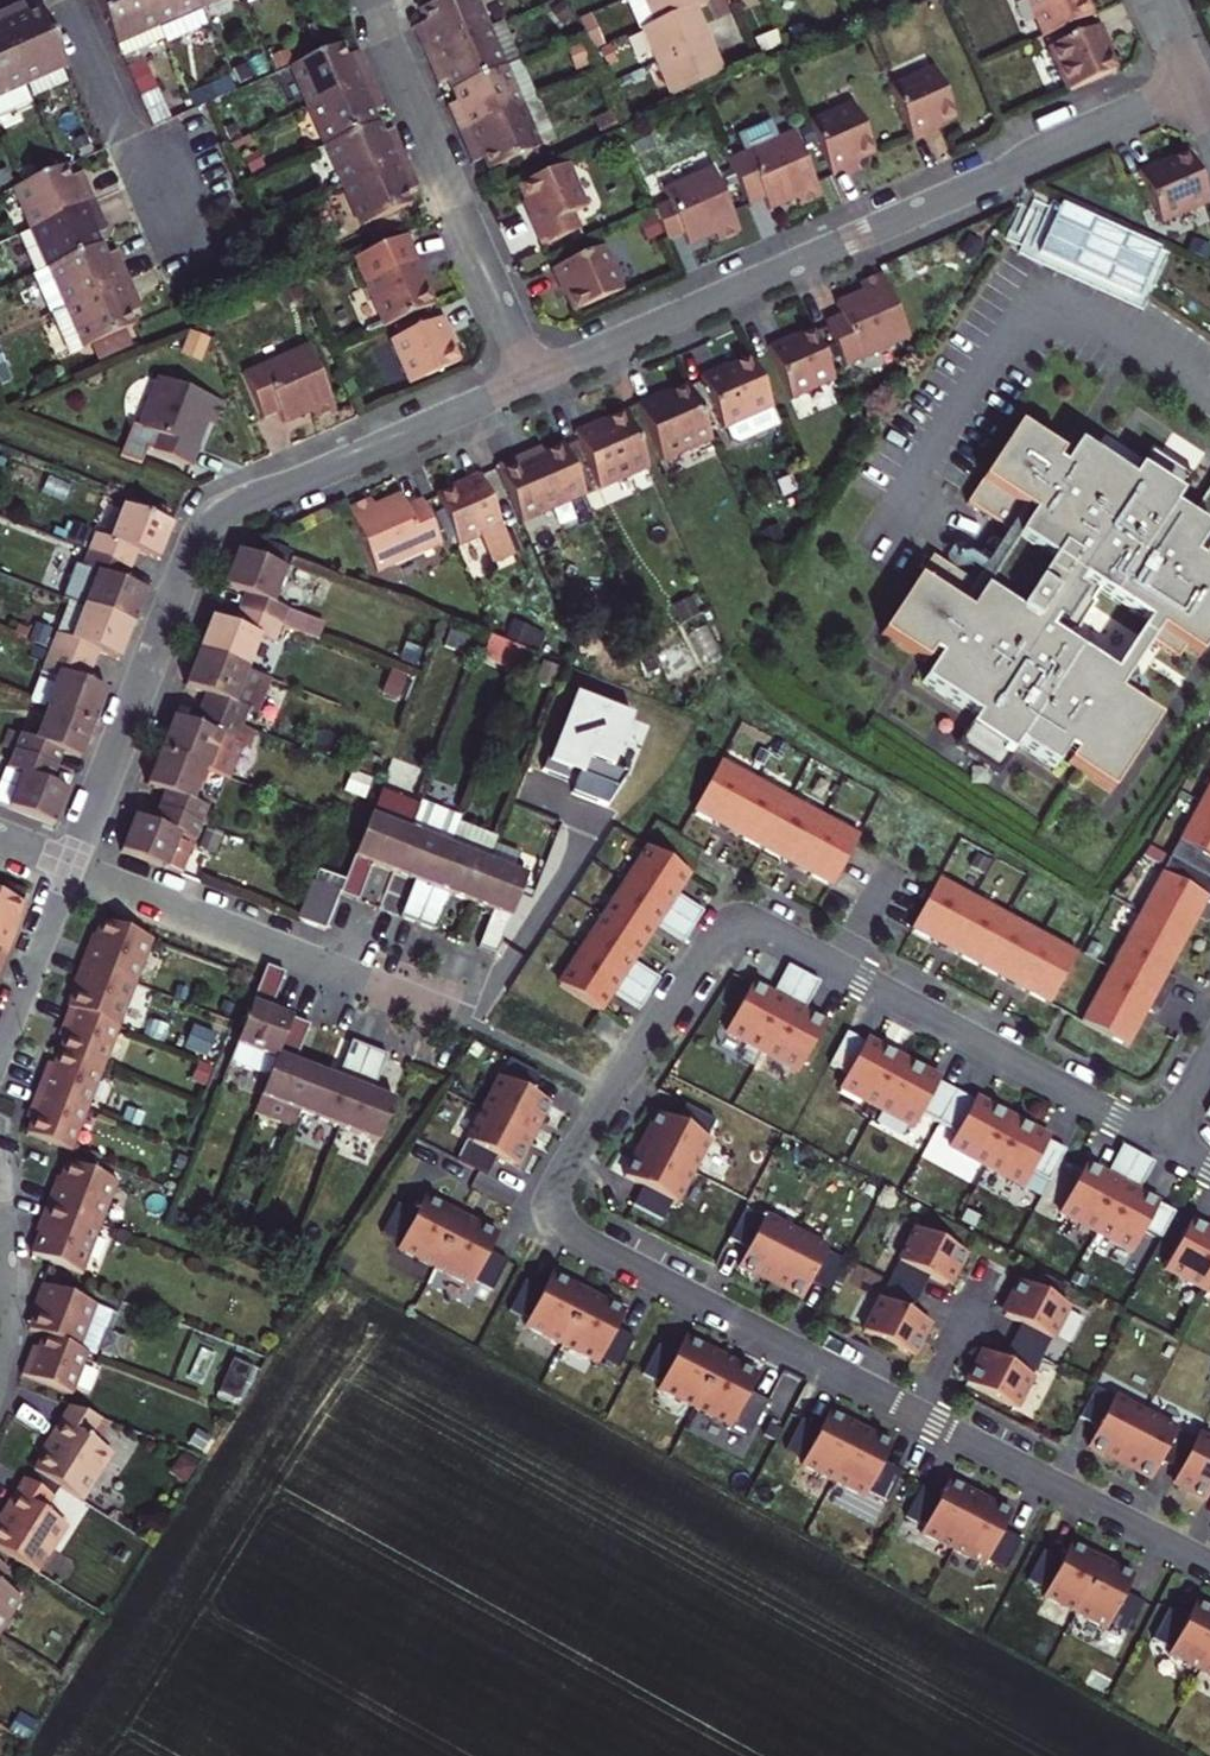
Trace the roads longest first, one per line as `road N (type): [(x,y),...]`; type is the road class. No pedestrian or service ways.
road 1 (residential): [(1197,90),(536,381)]
road 2 (residential): [(1164,1140),(755,925),(710,942),(628,1065)]
road 3 (residential): [(919,1414),(570,1229),(557,1189),(628,1065)]
road 4 (residential): [(71,864),(475,1026)]
road 5 (residential): [(536,381),(374,0)]
road 6 (residential): [(71,864),(193,553),(218,521)]
road 7 (residential): [(536,381),(218,521)]
road 8 (residential): [(1209,1562),(919,1414)]
road 9 (residential): [(66,0),(127,141),(177,203)]
road 10 (residential): [(71,864),(0,1053)]
road 11 (residential): [(0,1207),(8,1281),(0,1352)]
road 12 (residential): [(919,1414),(975,1300)]

